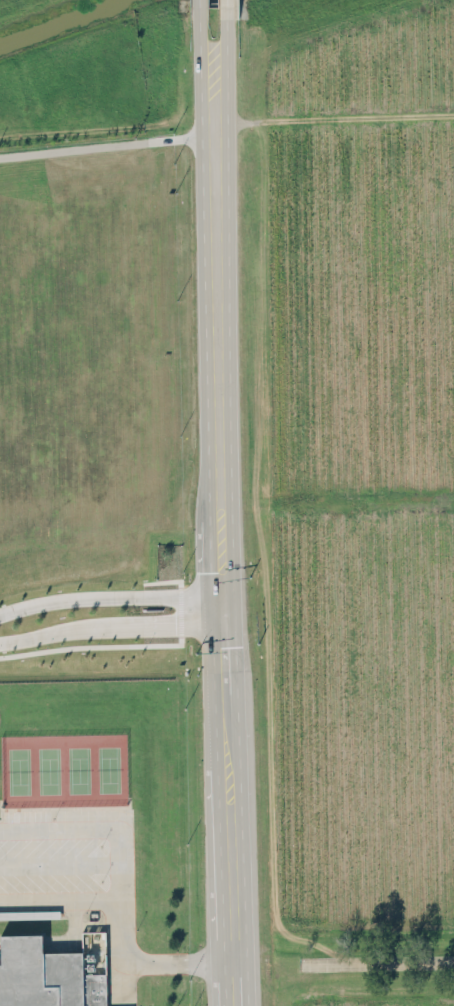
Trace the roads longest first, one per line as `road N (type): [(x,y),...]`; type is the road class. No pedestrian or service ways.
road 1 (secondary): [(213,64),(219,511)]
road 2 (track): [(453,115),(213,122)]
road 3 (tertiary): [(221,594),(80,597),(0,614)]
road 4 (tertiary): [(0,641),(222,623)]
road 5 (secondary): [(221,594),(227,758)]
road 6 (secondary): [(228,808),(232,959)]
road 7 (residential): [(302,965),(453,962)]

